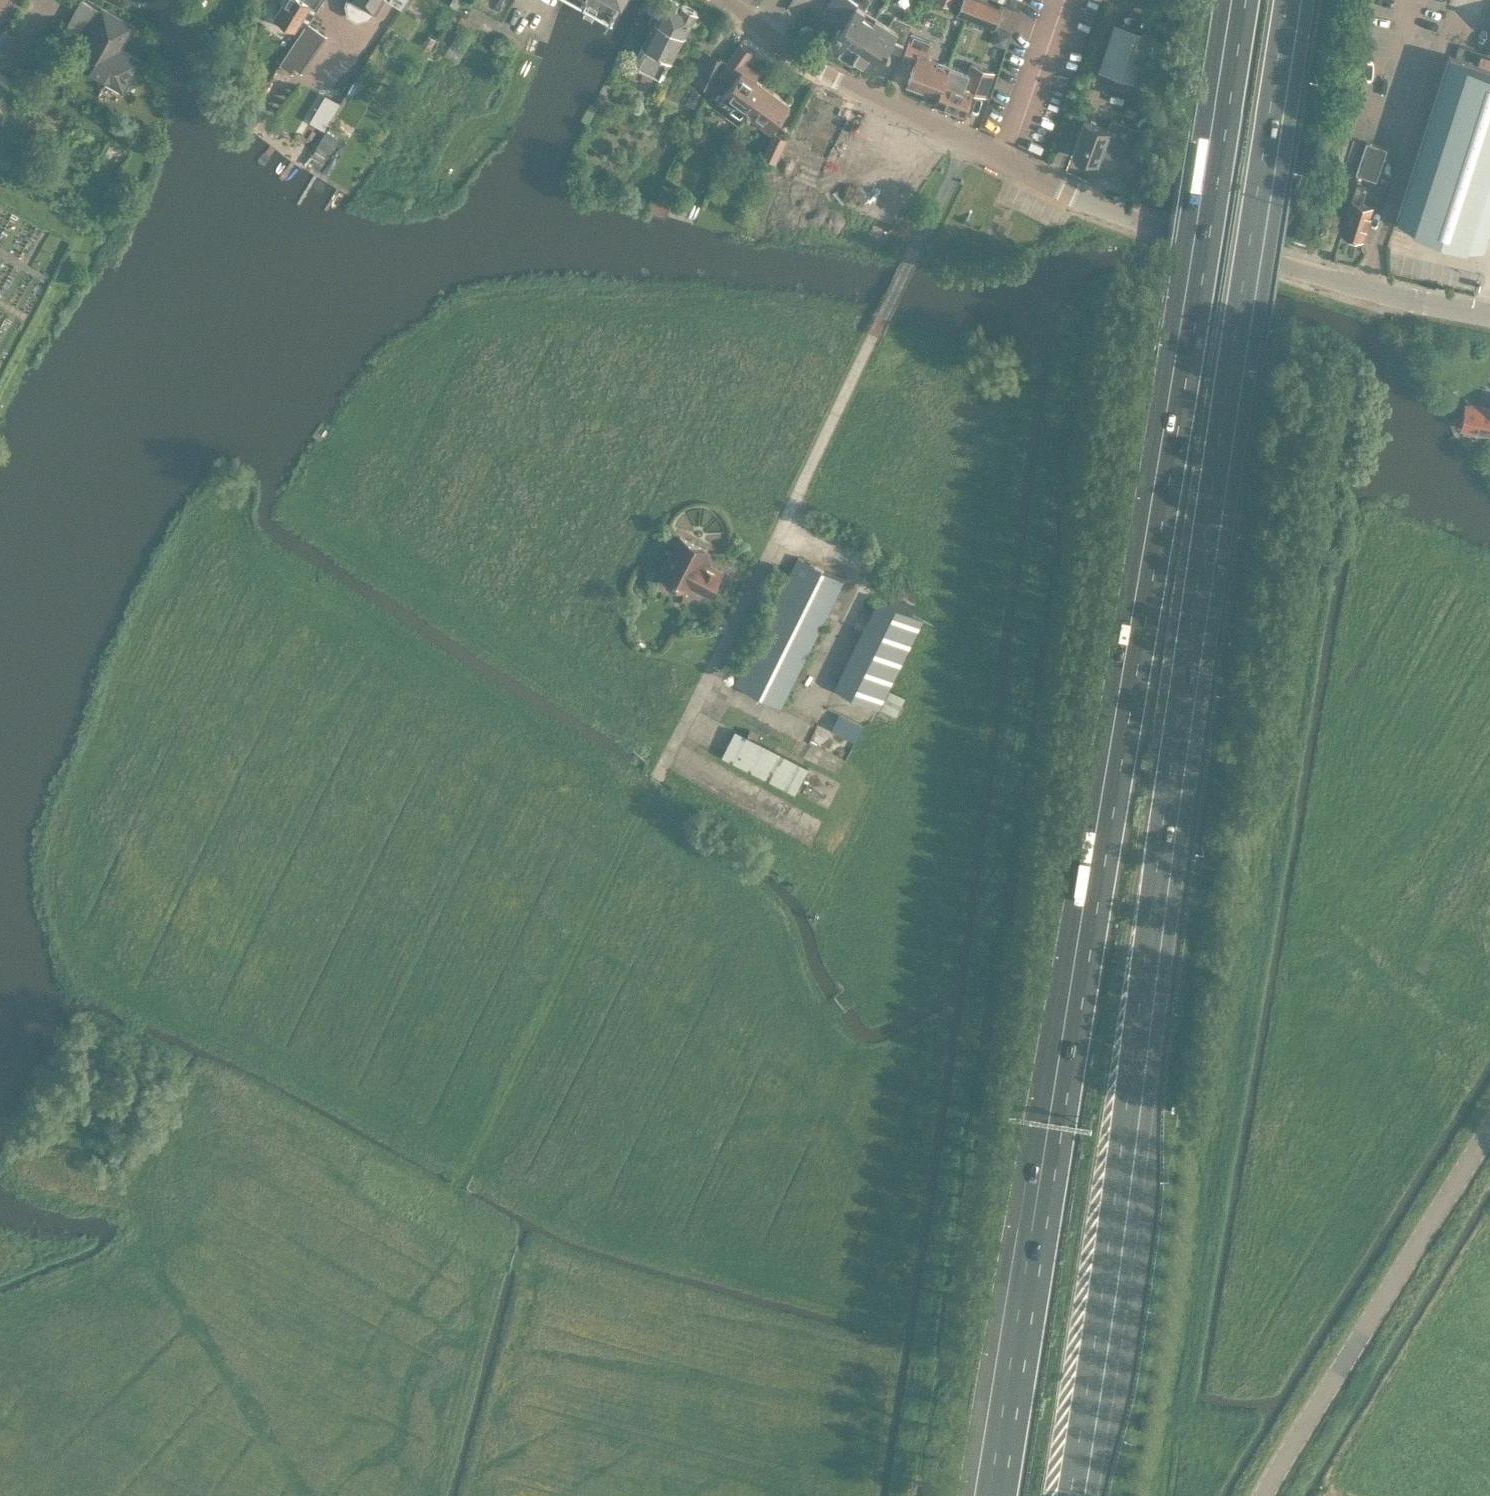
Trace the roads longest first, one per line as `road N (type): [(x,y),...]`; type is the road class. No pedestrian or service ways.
road 1 (motorway): [(1238,0),(997,1495)]
road 2 (motorway): [(1070,1495),(1287,0)]
road 3 (track): [(528,1265),(495,1251),(451,1211),(657,777)]
road 4 (unclassified): [(998,158),(1156,223),(1368,288),(1489,315)]
road 5 (unclassified): [(1263,1495),(1489,1123)]
road 6 (unclassified): [(964,143),(828,78),(724,0)]
road 7 (unclassified): [(880,319),(964,143)]
road 8 (unclassified): [(998,158),(1052,0)]

